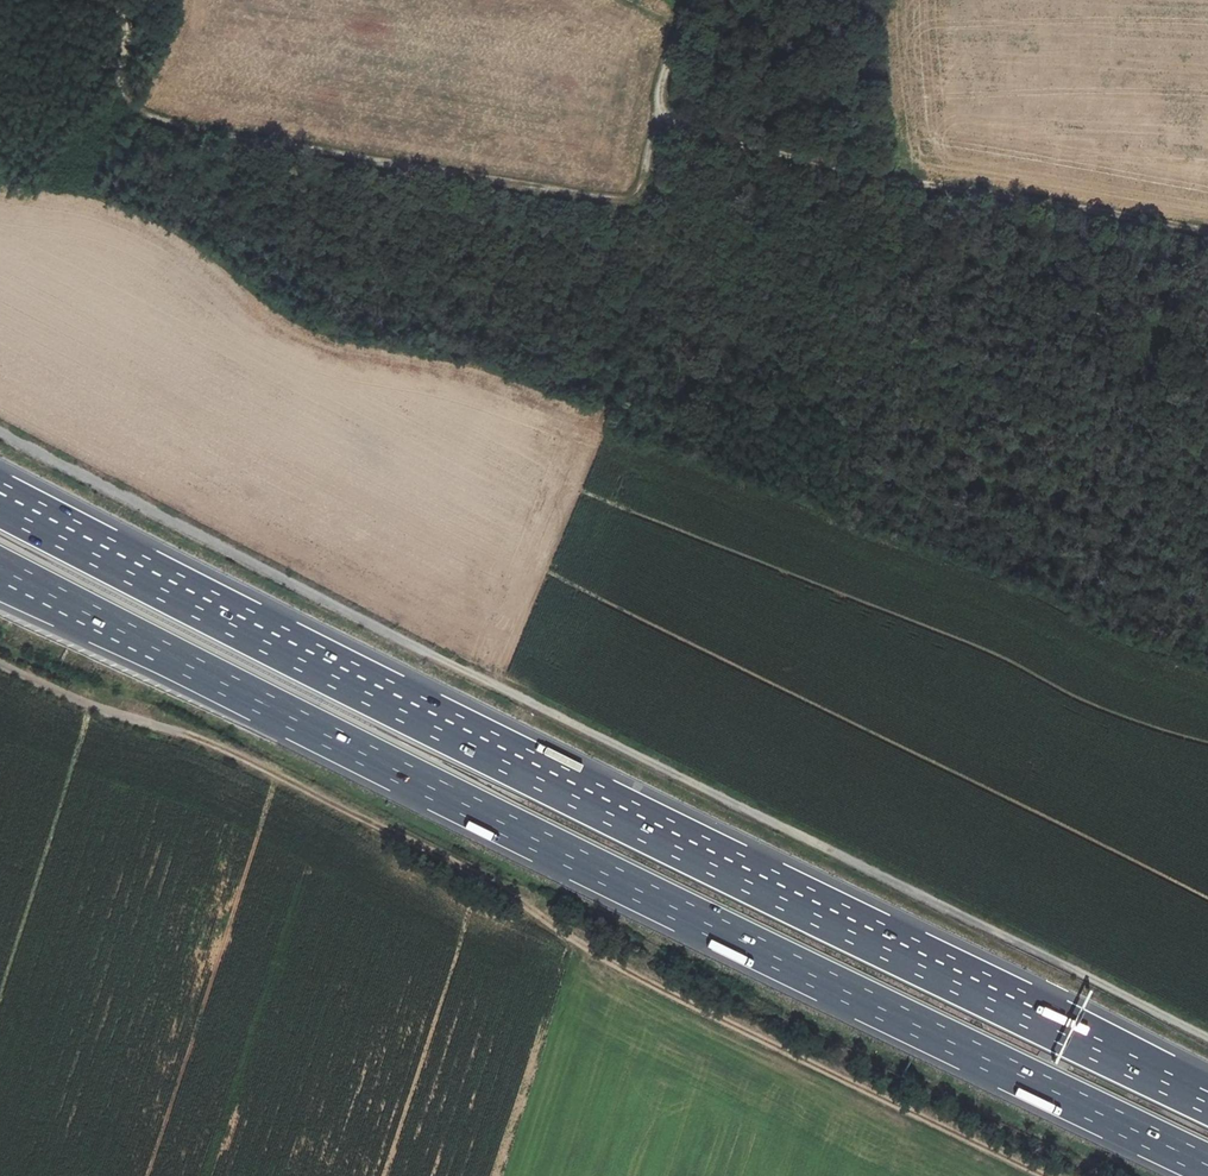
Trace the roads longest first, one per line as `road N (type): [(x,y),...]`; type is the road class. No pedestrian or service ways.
road 1 (track): [(0,433),(390,637),(1207,1040)]
road 2 (motorway): [(1207,1100),(577,794),(0,501)]
road 3 (motorway): [(0,574),(1207,1168)]
road 4 (track): [(1040,1175),(594,954),(493,885),(194,736),(109,709),(0,660)]
road 5 (track): [(654,123),(636,200),(619,202),(251,141),(124,107),(120,4),(104,0)]
road 6 (track): [(1207,232),(861,174),(654,123)]
road 7 (track): [(698,0),(678,26),(654,123)]

